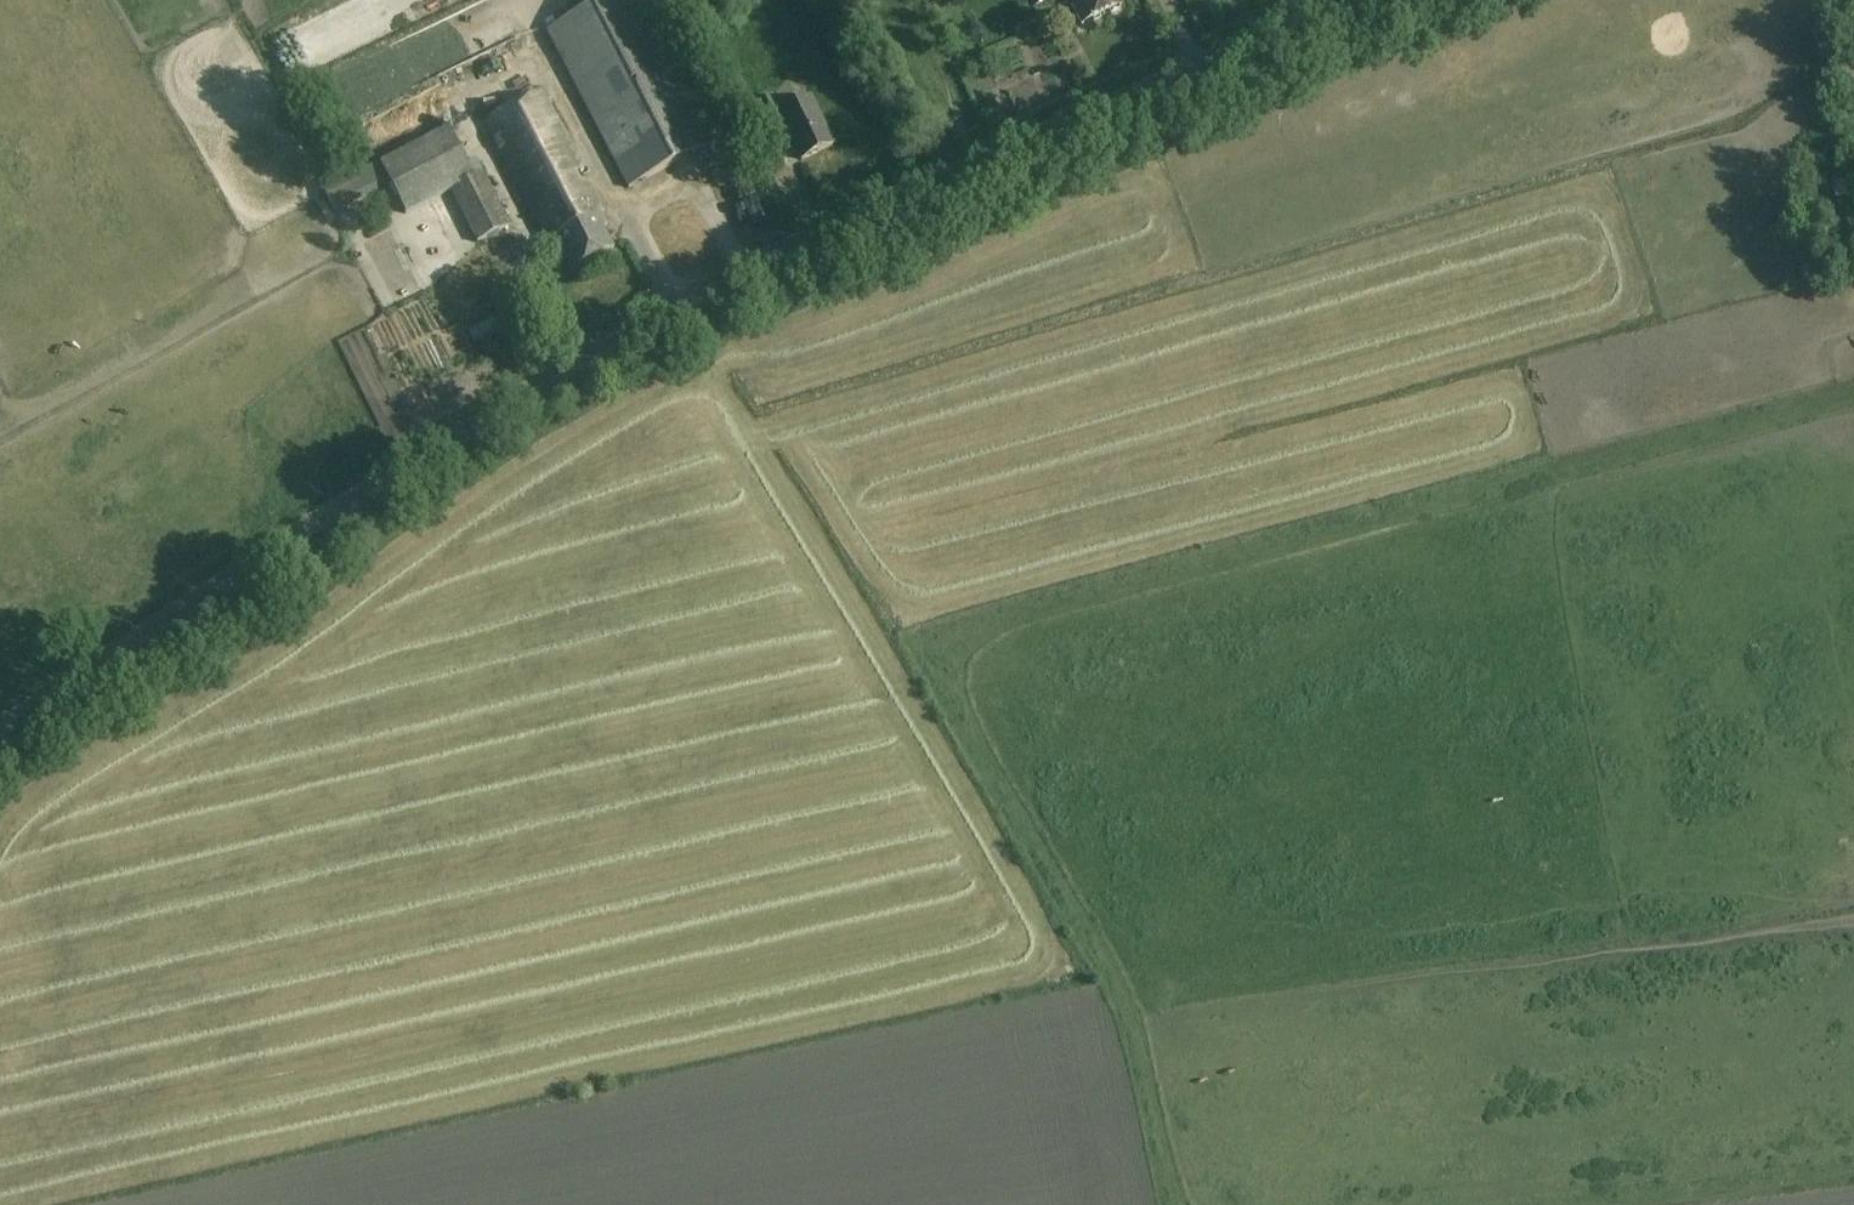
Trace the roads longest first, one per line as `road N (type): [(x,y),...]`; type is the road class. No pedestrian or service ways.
road 1 (tertiary): [(0,729),(619,329),(733,267),(1354,0)]

